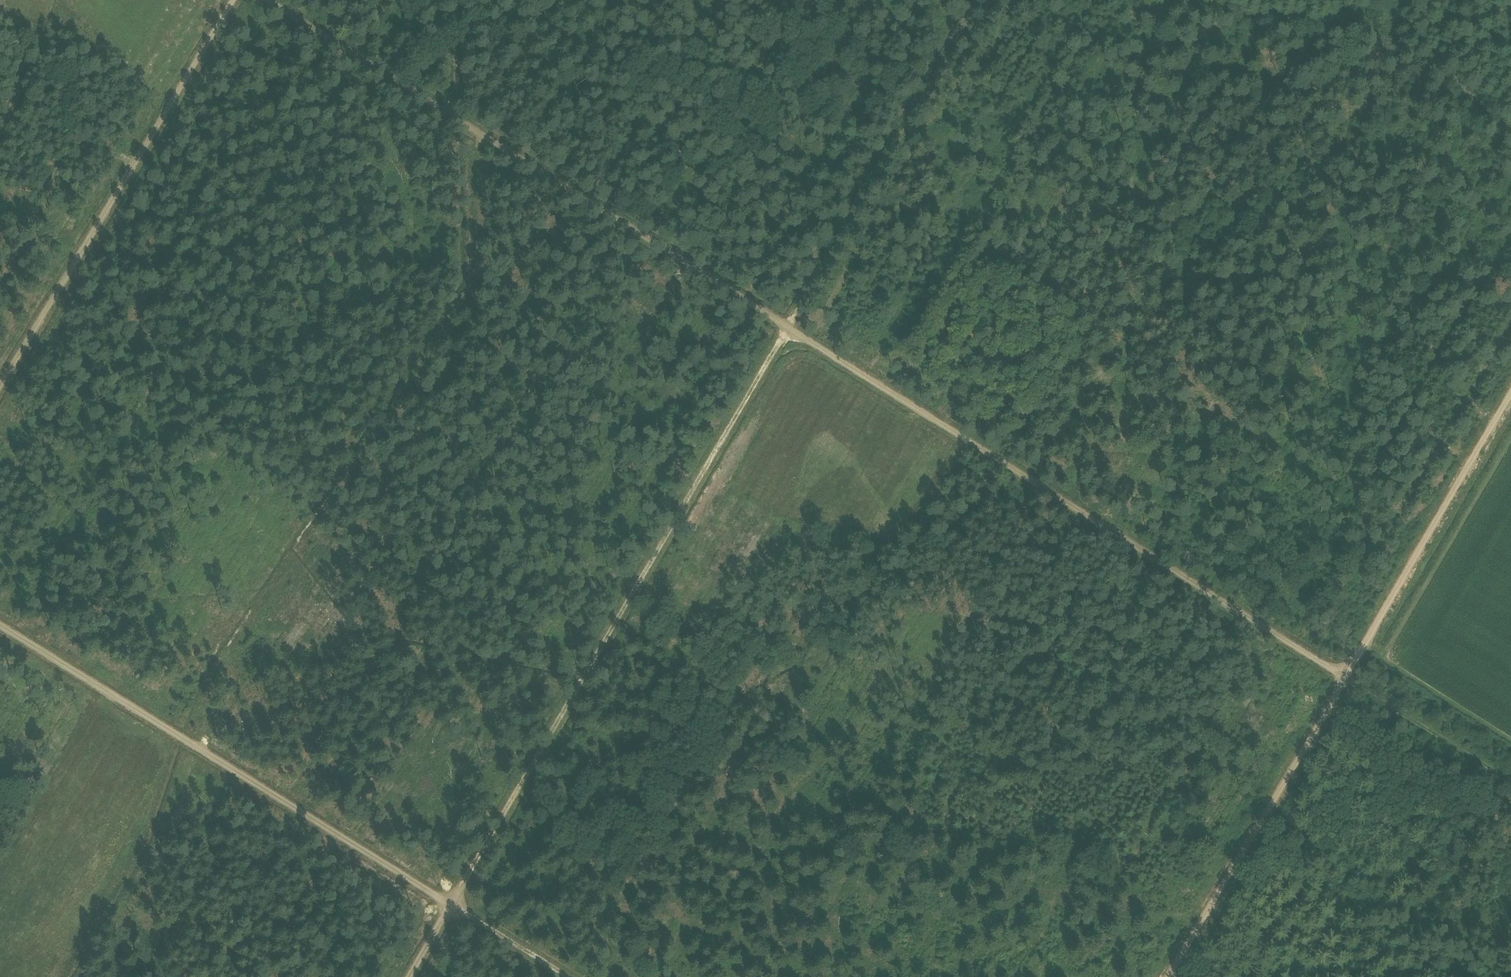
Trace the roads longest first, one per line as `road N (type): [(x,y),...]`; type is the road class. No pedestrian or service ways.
road 1 (track): [(267,0),(1347,674),(1169,976)]
road 2 (track): [(409,976),(977,0)]
road 3 (track): [(571,976),(0,624)]
road 4 (track): [(1510,779),(1347,674),(1510,396)]
road 5 (track): [(0,388),(238,0)]

